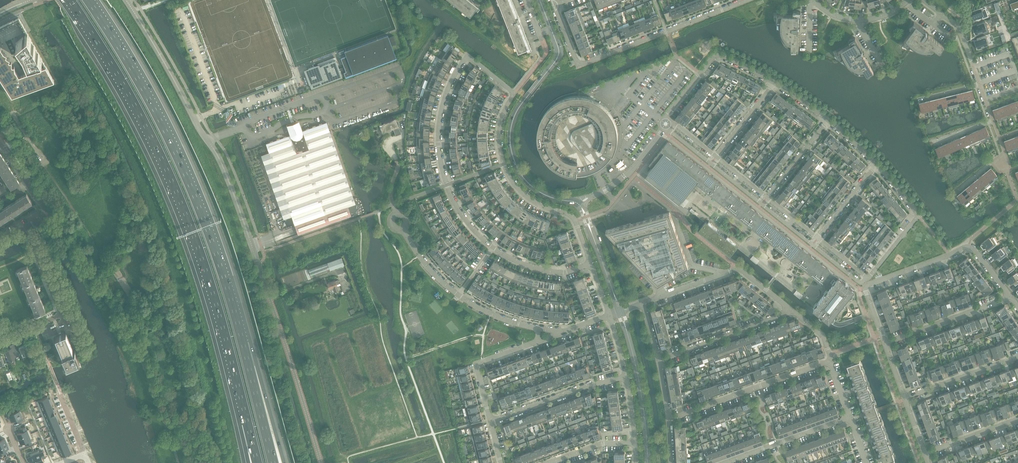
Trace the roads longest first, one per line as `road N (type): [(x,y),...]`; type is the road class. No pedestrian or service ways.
road 1 (unclassified): [(321,462),(218,158),(126,0)]
road 2 (motorway): [(69,0),(164,163),(213,293),(247,424)]
road 3 (motorway): [(243,341),(178,158),(88,0)]
road 4 (residential): [(492,248),(452,200),(439,159),(439,115),(466,59),(513,94)]
road 5 (tertiary): [(578,205),(529,184),(511,147),(515,114),(557,57),(552,29)]
road 6 (track): [(327,462),(348,457),(339,453),(310,343),(380,318)]
road 7 (residential): [(591,264),(573,218),(532,201),(507,173),(497,138),(513,94)]
road 8 (residential): [(581,62),(747,0)]
road 9 (residential): [(793,311),(738,268),(641,303)]
road 10 (residential): [(669,418),(829,361)]
road 11 (residential): [(884,343),(867,286),(969,247)]
road 12 (tertiary): [(648,462),(642,397),(621,312)]
road 13 (residential): [(877,163),(917,213),(866,278)]
road 14 (residential): [(668,119),(716,54),(775,82)]
road 15 (residential): [(490,421),(627,378)]
road 16 (residential): [(659,361),(793,311)]
road 17 (residential): [(884,343),(1010,297)]
road 18 (residential): [(723,462),(849,417)]
road 19 (motorway): [(285,462),(243,341)]
road 20 (motorway): [(273,462),(243,341)]
road 21 (residential): [(490,421),(477,365),(536,342)]
road 22 (residential): [(904,398),(1017,357)]

